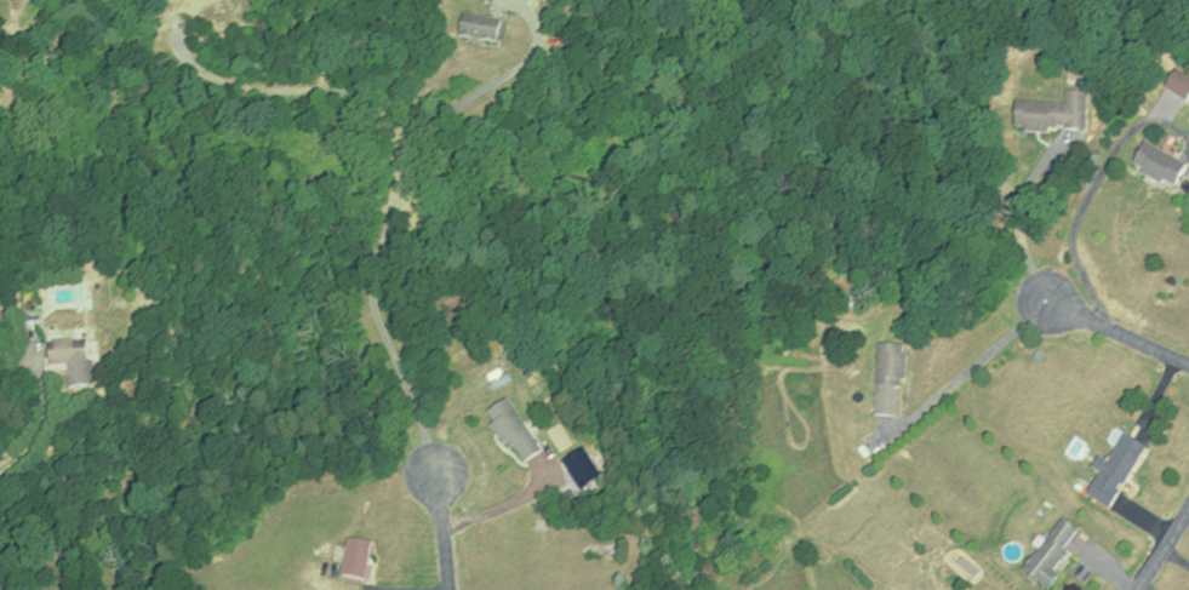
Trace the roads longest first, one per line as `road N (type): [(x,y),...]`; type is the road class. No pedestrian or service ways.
road 1 (residential): [(1188,358),(1051,288)]
road 2 (residential): [(452,589),(442,464)]

